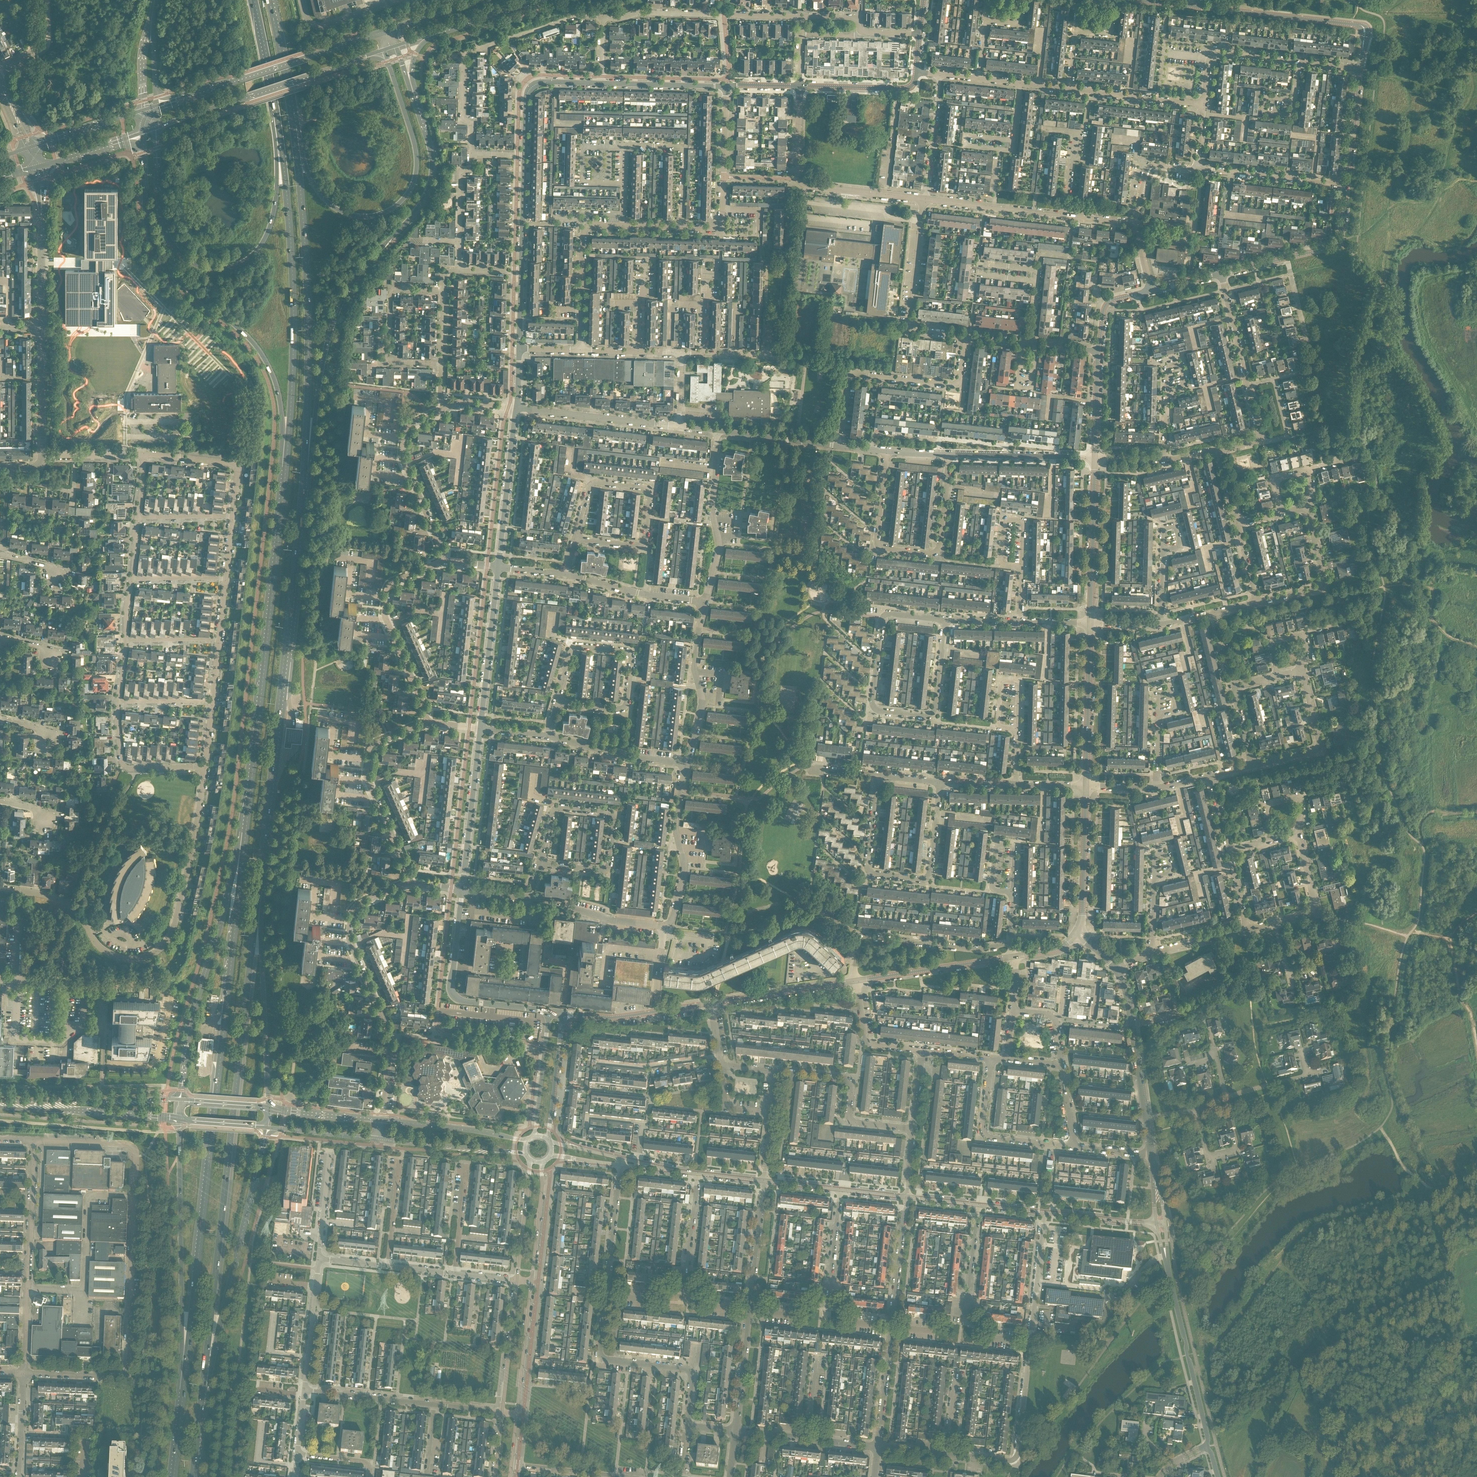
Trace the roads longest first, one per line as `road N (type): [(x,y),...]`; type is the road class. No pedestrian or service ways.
road 1 (primary): [(247,817),(183,1391)]
road 2 (primary): [(203,1384),(258,894)]
road 3 (primary): [(303,488),(333,325),(354,282),(412,218),(430,182),(430,146),(412,86)]
road 4 (primary): [(143,131),(147,219),(159,257),(258,348),(271,372),(282,417),(283,496)]
road 5 (primary): [(258,894),(303,488)]
road 6 (residential): [(0,888),(57,898),(110,953),(138,958),(156,950),(173,924),(205,768)]
road 7 (primary): [(279,131),(294,314),(283,496)]
road 8 (primary): [(279,131),(270,227),(252,256),(219,269),(194,265),(166,231),(156,127)]
road 9 (primary): [(283,496),(247,817)]
road 10 (trunk): [(384,51),(417,160),(400,204),(374,216),(339,211),(297,154)]
road 11 (primary): [(247,817),(192,1016),(180,1099)]
road 12 (residential): [(382,1114),(390,1034),(349,923),(359,903),(410,883)]
road 13 (unclassified): [(25,1372),(127,1369),(133,1197)]
road 14 (primary): [(178,1119),(183,1391)]
road 15 (primary): [(203,1384),(267,1128)]
road 16 (residential): [(878,776),(868,873),(920,879),(930,874),(941,783)]
road 17 (residential): [(880,614),(876,707),(927,719),(939,705),(946,619)]
road 18 (residential): [(885,450),(878,544),(933,553),(949,455)]
road 19 (residential): [(471,153),(465,54),(580,15),(603,19)]
road 20 (secondary): [(385,31),(155,107)]
road 21 (secondary): [(156,127),(384,51)]
road 22 (residential): [(538,864),(604,870),(616,817),(560,807),(541,855)]
road 23 (tertiary): [(1364,28),(1137,0)]
road 24 (residential): [(841,446),(851,377),(958,387),(969,338)]
road 25 (residential): [(556,702),(627,704),(631,659),(576,646),(558,693)]
road 26 (track): [(1476,268),(1434,275),(1419,296),(1425,334),(1476,428)]
road 27 (primary): [(269,1107),(258,894)]
road 28 (residential): [(410,883),(369,785),(367,759),(373,746),(428,722)]
road 29 (unclassified): [(605,1295),(601,1358),(689,1371),(687,1425)]
road 30 (residential): [(428,722),(385,605),(398,580),(445,561)]
road 31 (tertiary): [(549,1011),(453,994),(462,889)]
road 32 (residential): [(801,17),(603,19)]
road 33 (residential): [(856,981),(856,946),(864,936),(974,948),(1012,944)]
road 34 (residential): [(969,338),(908,329),(922,199)]
road 35 (tertiary): [(1206,1446),(1166,1258)]
road 36 (residential): [(944,1455),(1015,1461),(1029,1342)]
road 37 (residential): [(887,195),(797,184),(800,86)]
road 38 (residential): [(575,537),(645,543),(650,490),(590,486)]
road 39 (residential): [(445,561),(403,454),(409,427),(445,409)]
road 40 (trunk): [(308,334),(297,154)]
road 41 (secondary): [(180,1099),(0,1098)]
road 42 (residential): [(441,363),(384,361),(383,335),(394,289),(443,290)]
road 43 (secondary): [(0,1107),(178,1119)]
road 44 (residential): [(913,1130),(851,1121),(851,1087),(843,1078),(774,1072)]
road 45 (residential): [(683,227),(721,223),(727,86)]
road 46 (residential): [(705,601),(717,552),(715,431)]
road 47 (residential): [(1075,1147),(984,1135),(990,1057)]
road 48 (tertiary): [(1091,625),(1096,456)]
road 49 (residential): [(665,926),(684,867),(676,830),(686,763)]
road 50 (residential): [(686,763),(701,705),(694,670),(705,601)]
road 51 (residential): [(679,427),(515,409)]
road 52 (tertiary): [(480,728),(498,567)]
road 53 (tertiary): [(462,889),(480,728)]
road 54 (tertiary): [(1086,786),(1091,625)]
road 55 (tertiary): [(856,981),(1013,956)]
road 56 (tertiary): [(498,567),(515,409)]
road 57 (residential): [(581,349),(583,232),(623,225)]
road 58 (trunk): [(297,154),(269,0)]
road 59 (primary): [(303,488),(308,334)]
road 60 (residential): [(1349,185),(1196,168)]
road 61 (unclassified): [(133,1197),(132,1146),(32,1141)]
road 62 (tertiary): [(529,1139),(381,1119)]
road 63 (residential): [(1257,602),(1327,581),(1307,508)]
road 64 (tertiary): [(379,1139),(526,1155)]
road 65 (residential): [(1253,765),(1320,744),(1301,669)]
road 66 (residential): [(233,518),(237,464),(144,455)]
road 67 (unclassified): [(28,1288),(32,1141)]
road 68 (residential): [(1096,456),(949,455)]
road 69 (tertiary): [(711,1003),(856,981)]
road 70 (tertiary): [(1077,932),(1086,786)]
road 71 (residential): [(205,768),(128,767),(118,701)]
road 72 (residential): [(686,763),(545,736)]
road 73 (residential): [(705,601),(565,574)]
road 74 (track): [(1336,1349),(1374,1316),(1457,1276)]
road 75 (unclassified): [(84,1291),(87,1196),(133,1197)]
road 76 (residential): [(625,146),(684,147),(683,227)]
road 77 (tertiary): [(524,155),(531,88),(602,83)]
road 78 (residential): [(530,897),(665,926)]
road 79 (tertiary): [(517,1279),(502,1412)]
road 80 (tertiary): [(517,1414),(531,1281)]
road 81 (unclassified): [(621,1164),(605,1295)]
road 82 (residential): [(750,1312),(764,1181)]
road 83 (residential): [(891,1327),(907,1197)]
road 84 (residential): [(1029,1342),(1044,1213)]
road 85 (unclassified): [(434,1404),(305,1390)]
road 86 (tertiary): [(549,1140),(563,1012)]
road 87 (tertiary): [(42,454),(41,326)]
road 88 (residential): [(841,446),(715,431)]
road 89 (residential): [(928,200),(940,74)]
road 90 (tertiary): [(549,1011),(534,1136)]
road 91 (tertiary): [(602,83),(727,86)]
road 92 (tertiary): [(41,326),(41,201)]
road 93 (residential): [(878,1449),(891,1327)]
road 94 (tertiary): [(530,1159),(517,1279)]
road 95 (unclassified): [(511,1465),(631,1476)]
road 96 (tertiary): [(531,1281),(543,1162)]
road 97 (residential): [(1276,922),(1315,907),(1296,833)]

